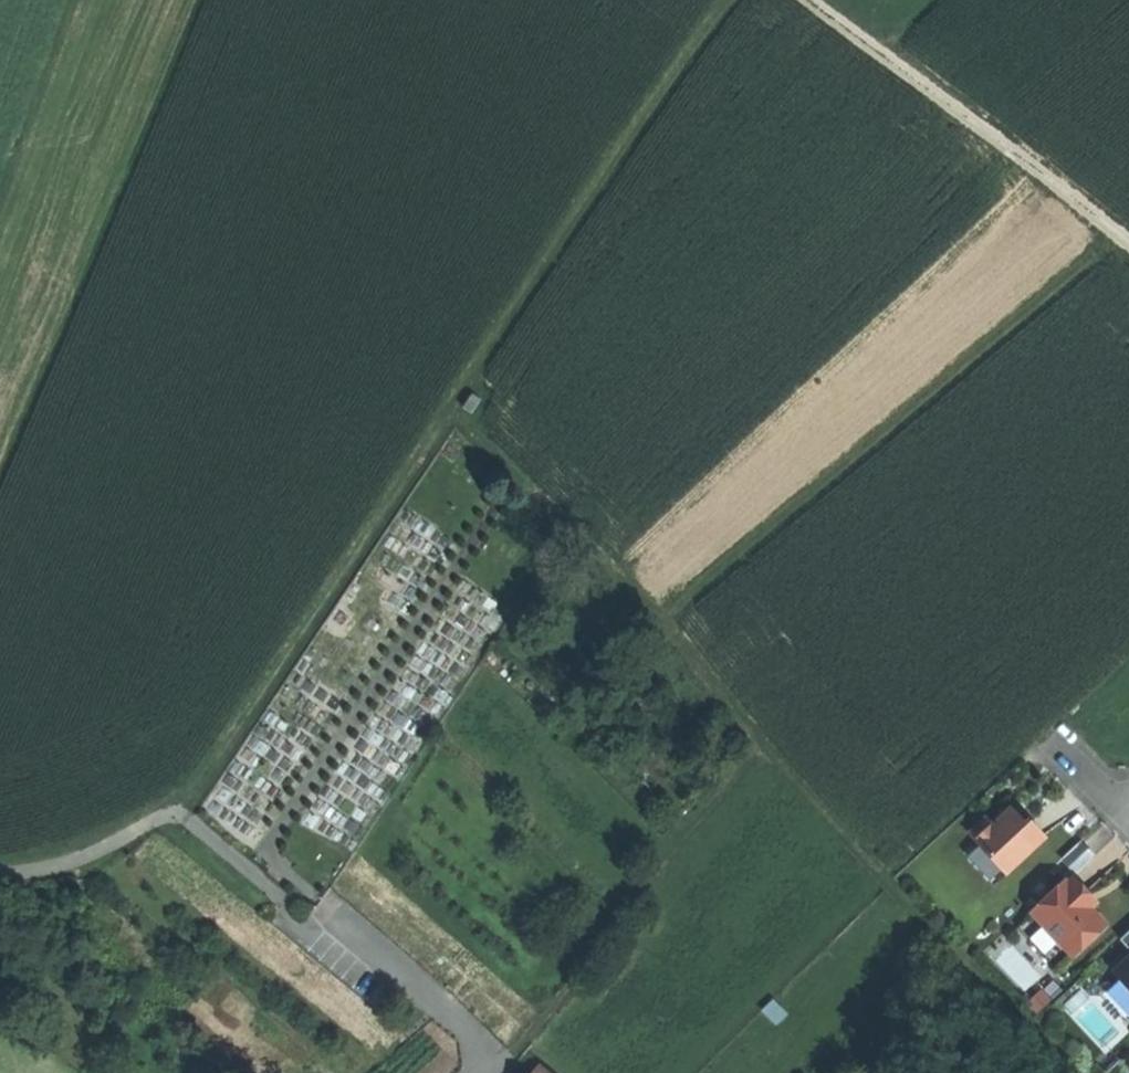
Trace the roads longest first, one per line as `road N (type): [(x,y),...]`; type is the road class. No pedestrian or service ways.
road 1 (track): [(798,0),(1128,252)]
road 2 (residential): [(482,1072),(483,1044),(344,922)]

